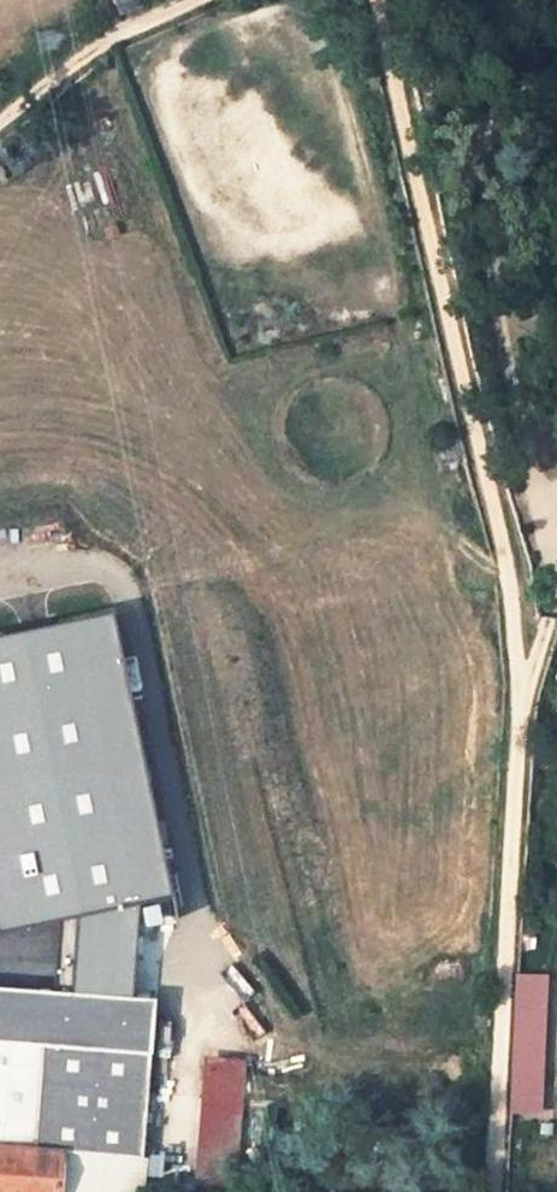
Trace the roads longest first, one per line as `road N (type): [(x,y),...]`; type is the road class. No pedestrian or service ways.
road 1 (track): [(379,0),(512,604),(516,784),(489,1191)]
road 2 (track): [(0,123),(115,36)]

